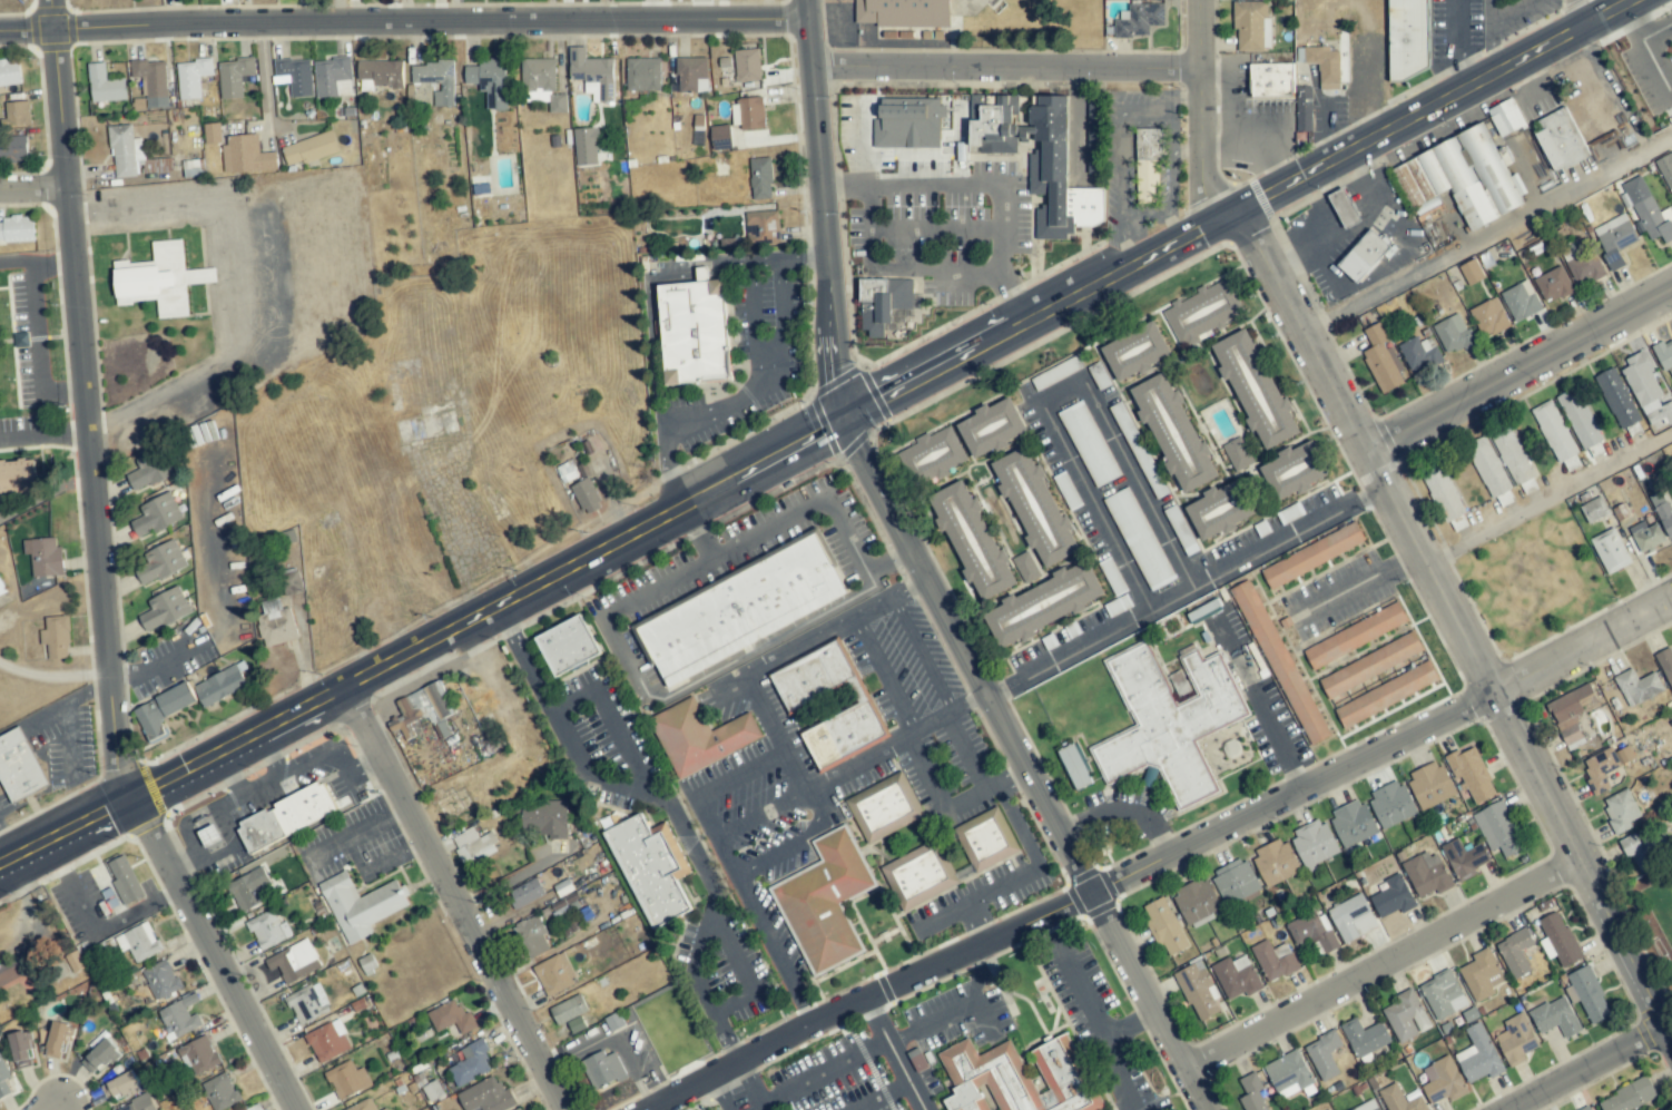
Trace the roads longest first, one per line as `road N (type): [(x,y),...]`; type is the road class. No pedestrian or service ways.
road 1 (primary): [(1641,0),(0,867)]
road 2 (residential): [(1671,598),(1090,893),(865,993),(635,1109)]
road 3 (residential): [(1237,216),(1671,1032)]
road 4 (residential): [(131,803),(107,678),(92,394),(43,0)]
road 5 (residential): [(808,20),(0,26)]
road 6 (residential): [(843,424),(1205,1109)]
road 7 (residential): [(342,690),(567,1109)]
road 8 (residential): [(1581,858),(1186,1071)]
road 9 (residential): [(843,424),(807,0)]
road 10 (residential): [(1201,70),(812,67)]
road 11 (residential): [(131,803),(297,1109)]
road 12 (residential): [(1671,291),(1366,453)]
road 13 (residential): [(1237,216),(1206,191),(1201,0)]
road 14 (residential): [(1669,1025),(1511,1109)]

